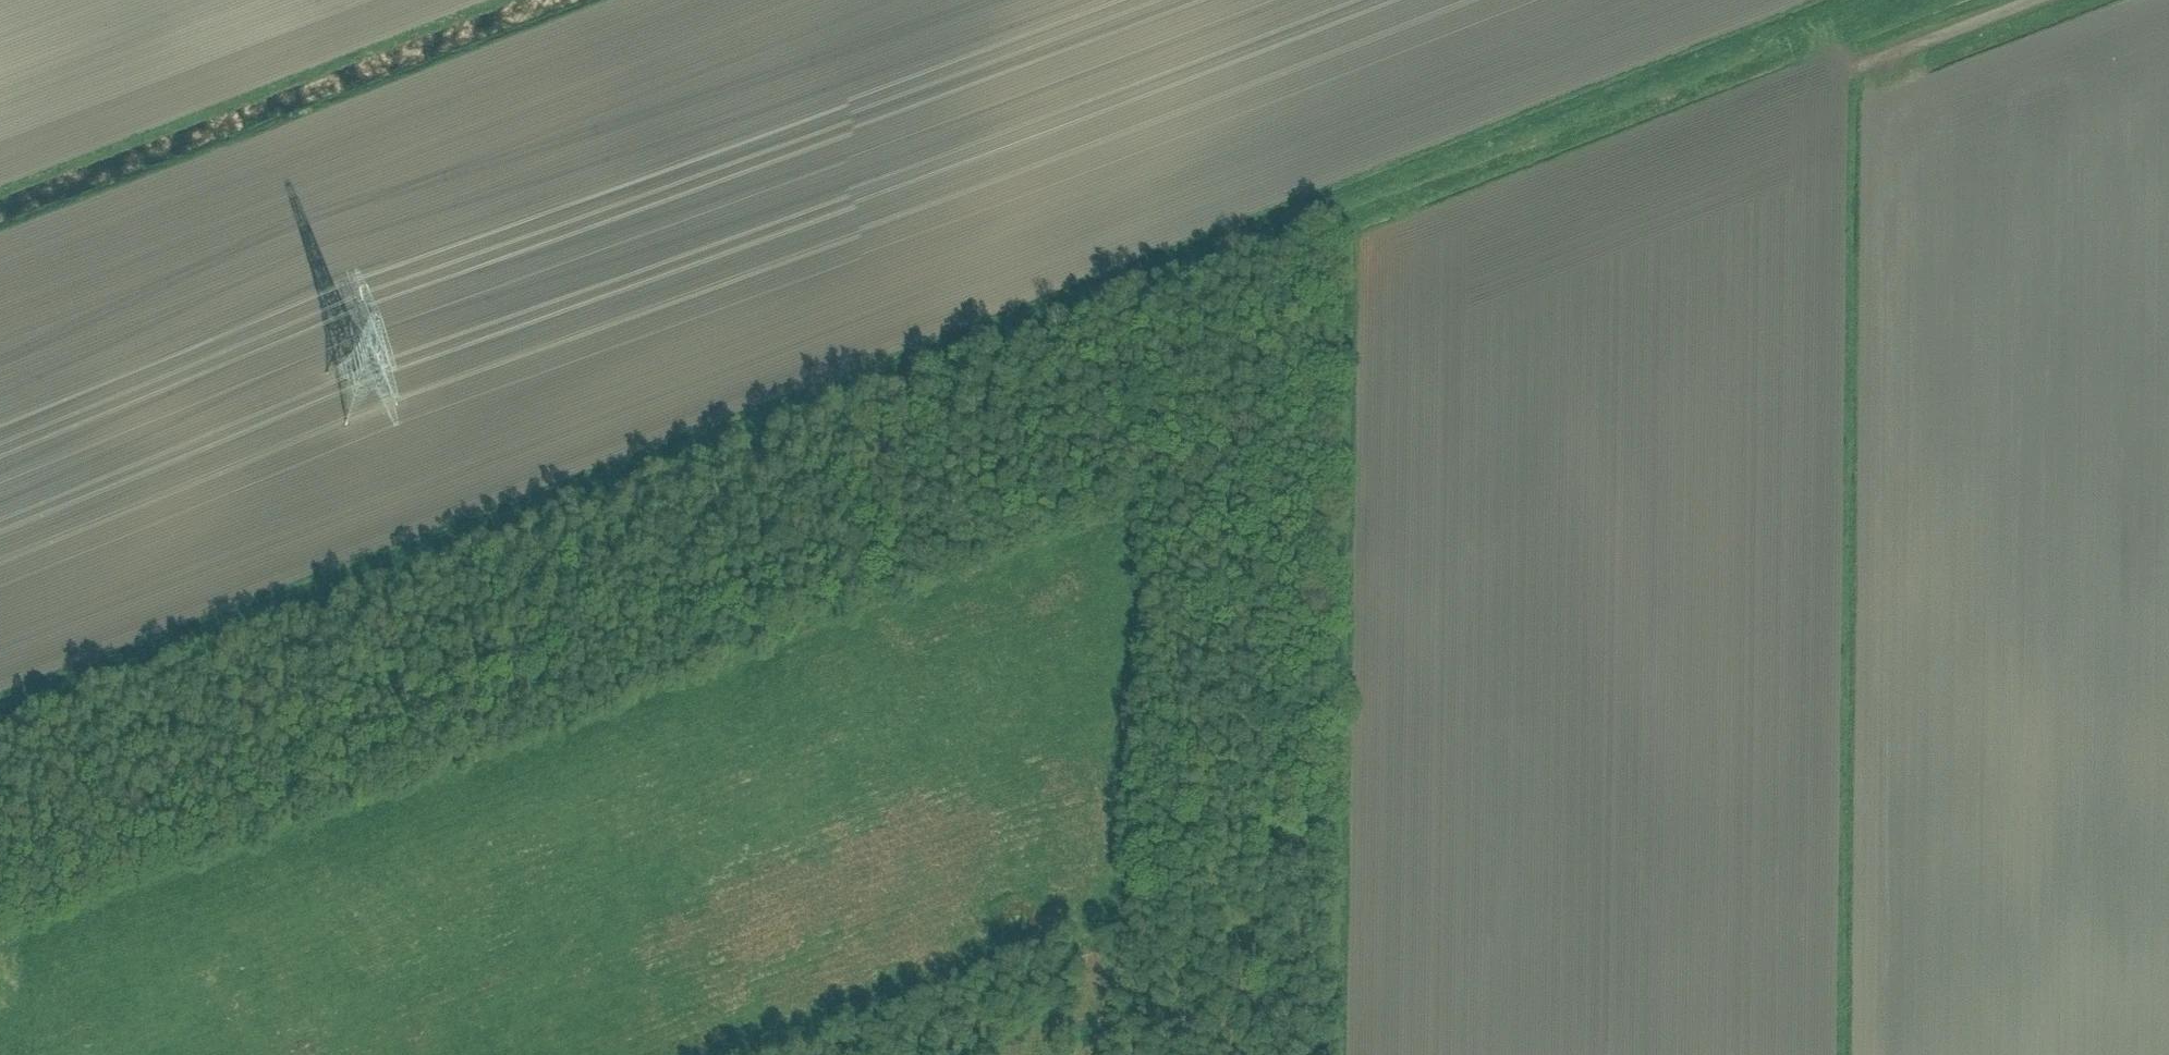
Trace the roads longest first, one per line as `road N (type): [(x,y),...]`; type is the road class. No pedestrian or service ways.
road 1 (track): [(0,724),(1907,0)]
road 2 (track): [(2038,0),(1863,67)]

